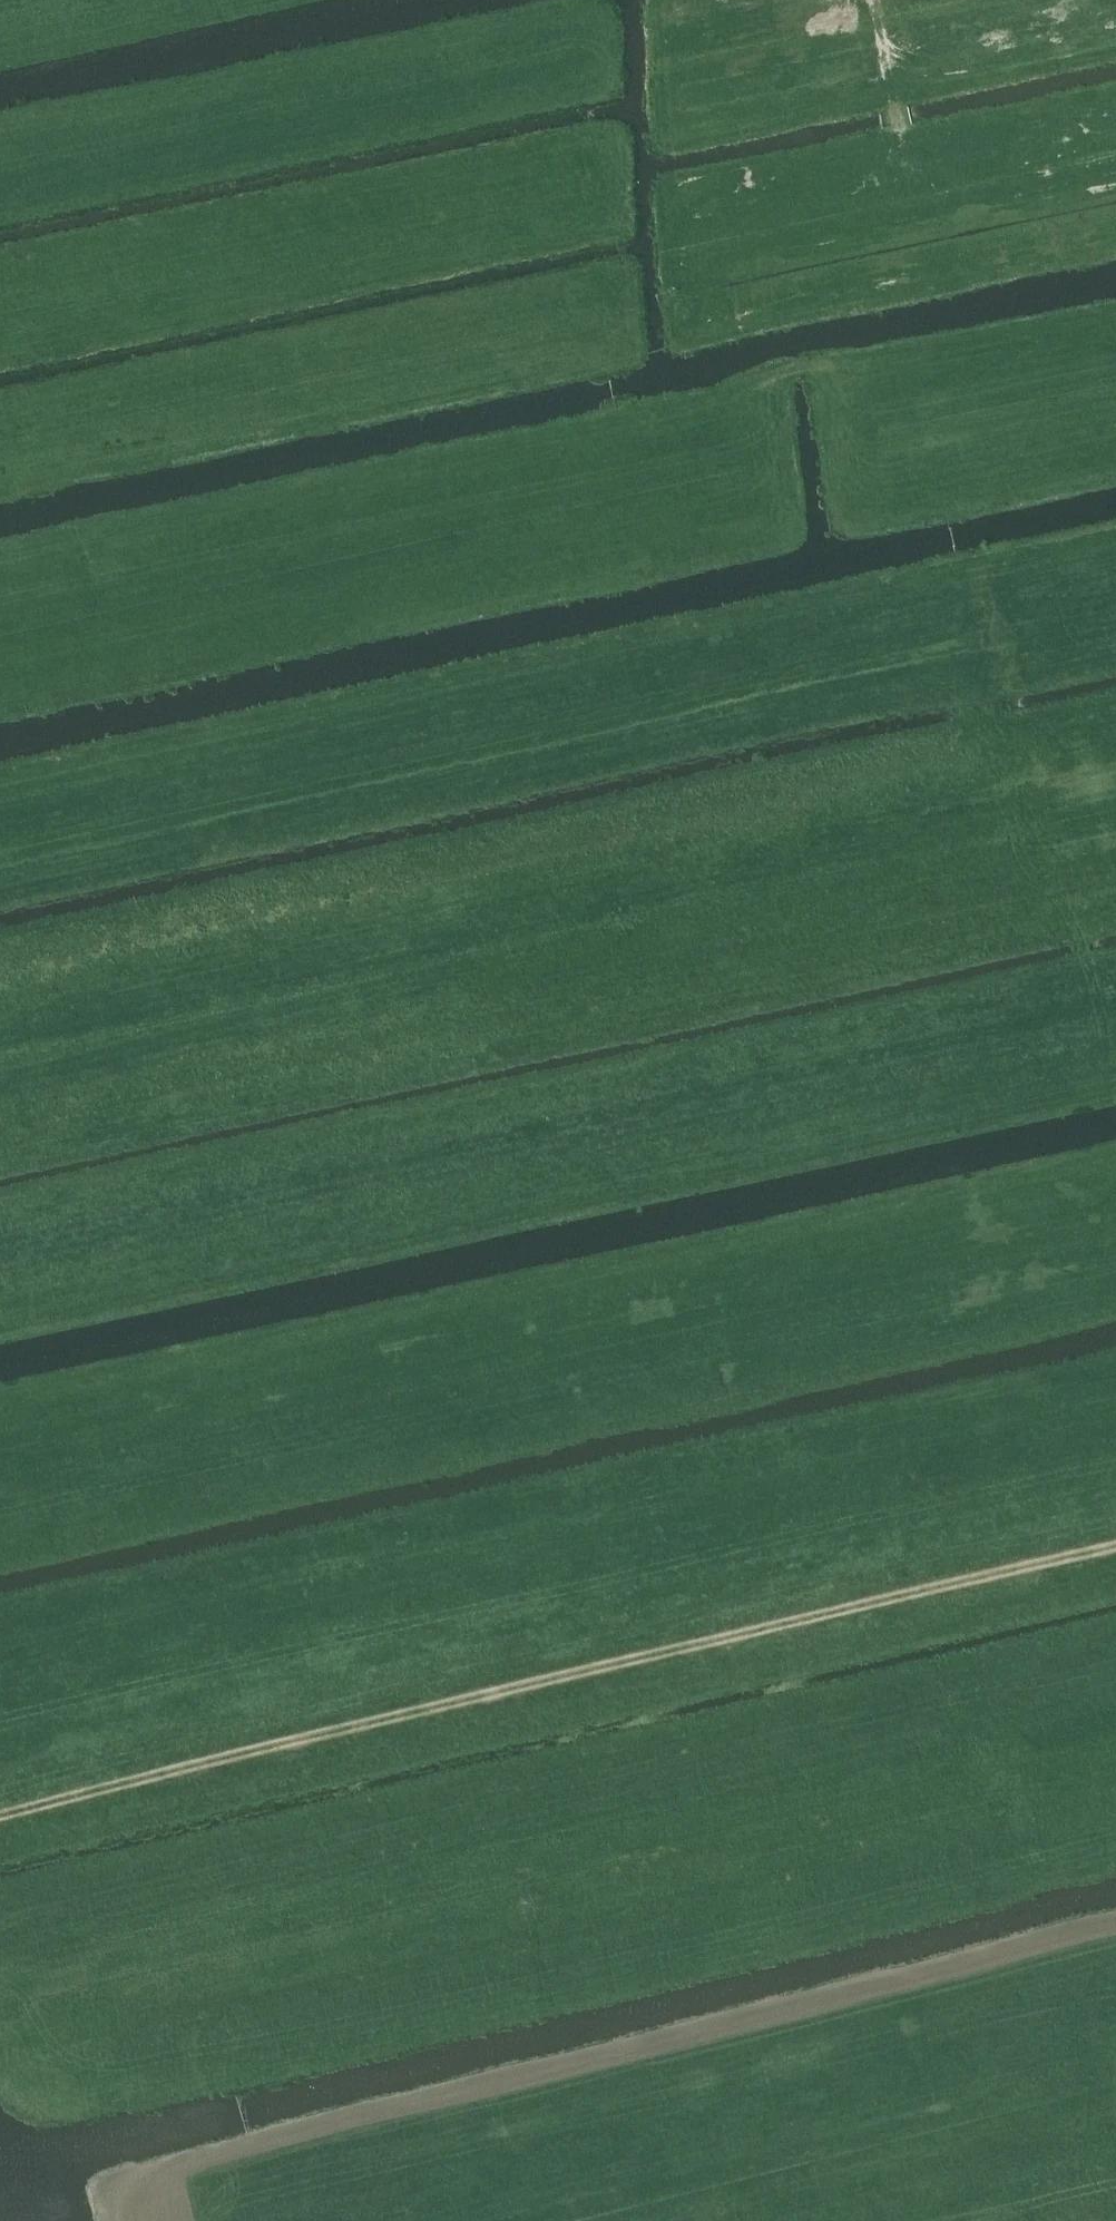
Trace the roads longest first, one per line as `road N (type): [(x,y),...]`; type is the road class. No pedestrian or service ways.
road 1 (track): [(0,1817),(1115,1546)]
road 2 (track): [(902,165),(873,0)]

